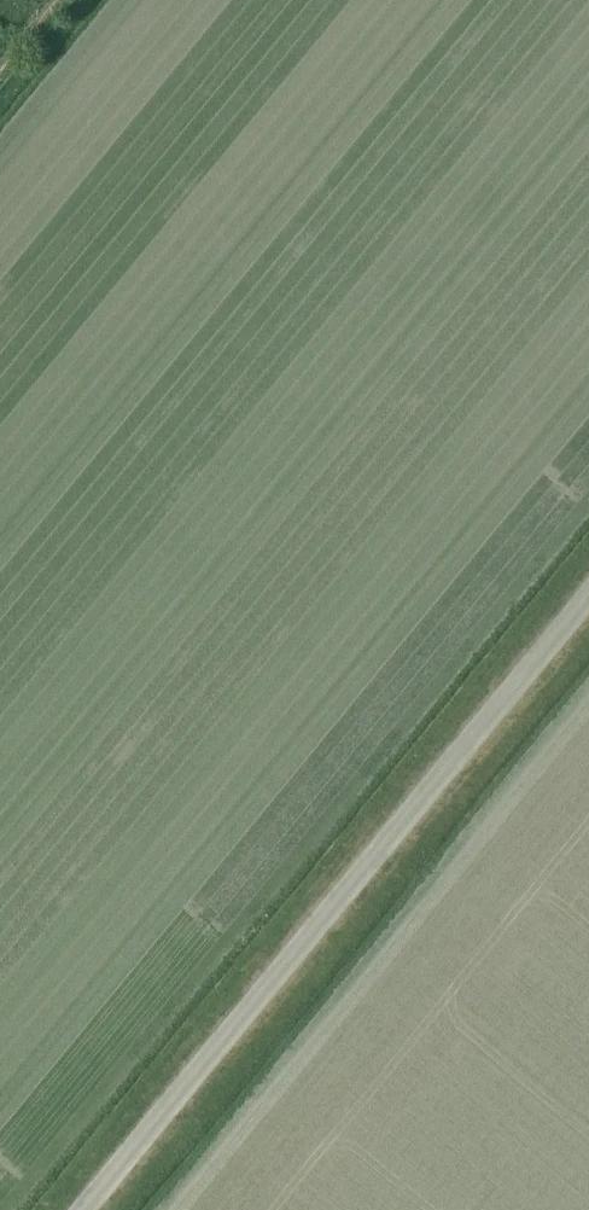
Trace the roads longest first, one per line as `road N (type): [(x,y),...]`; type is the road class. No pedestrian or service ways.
road 1 (unclassified): [(82,1209),(588,594)]

